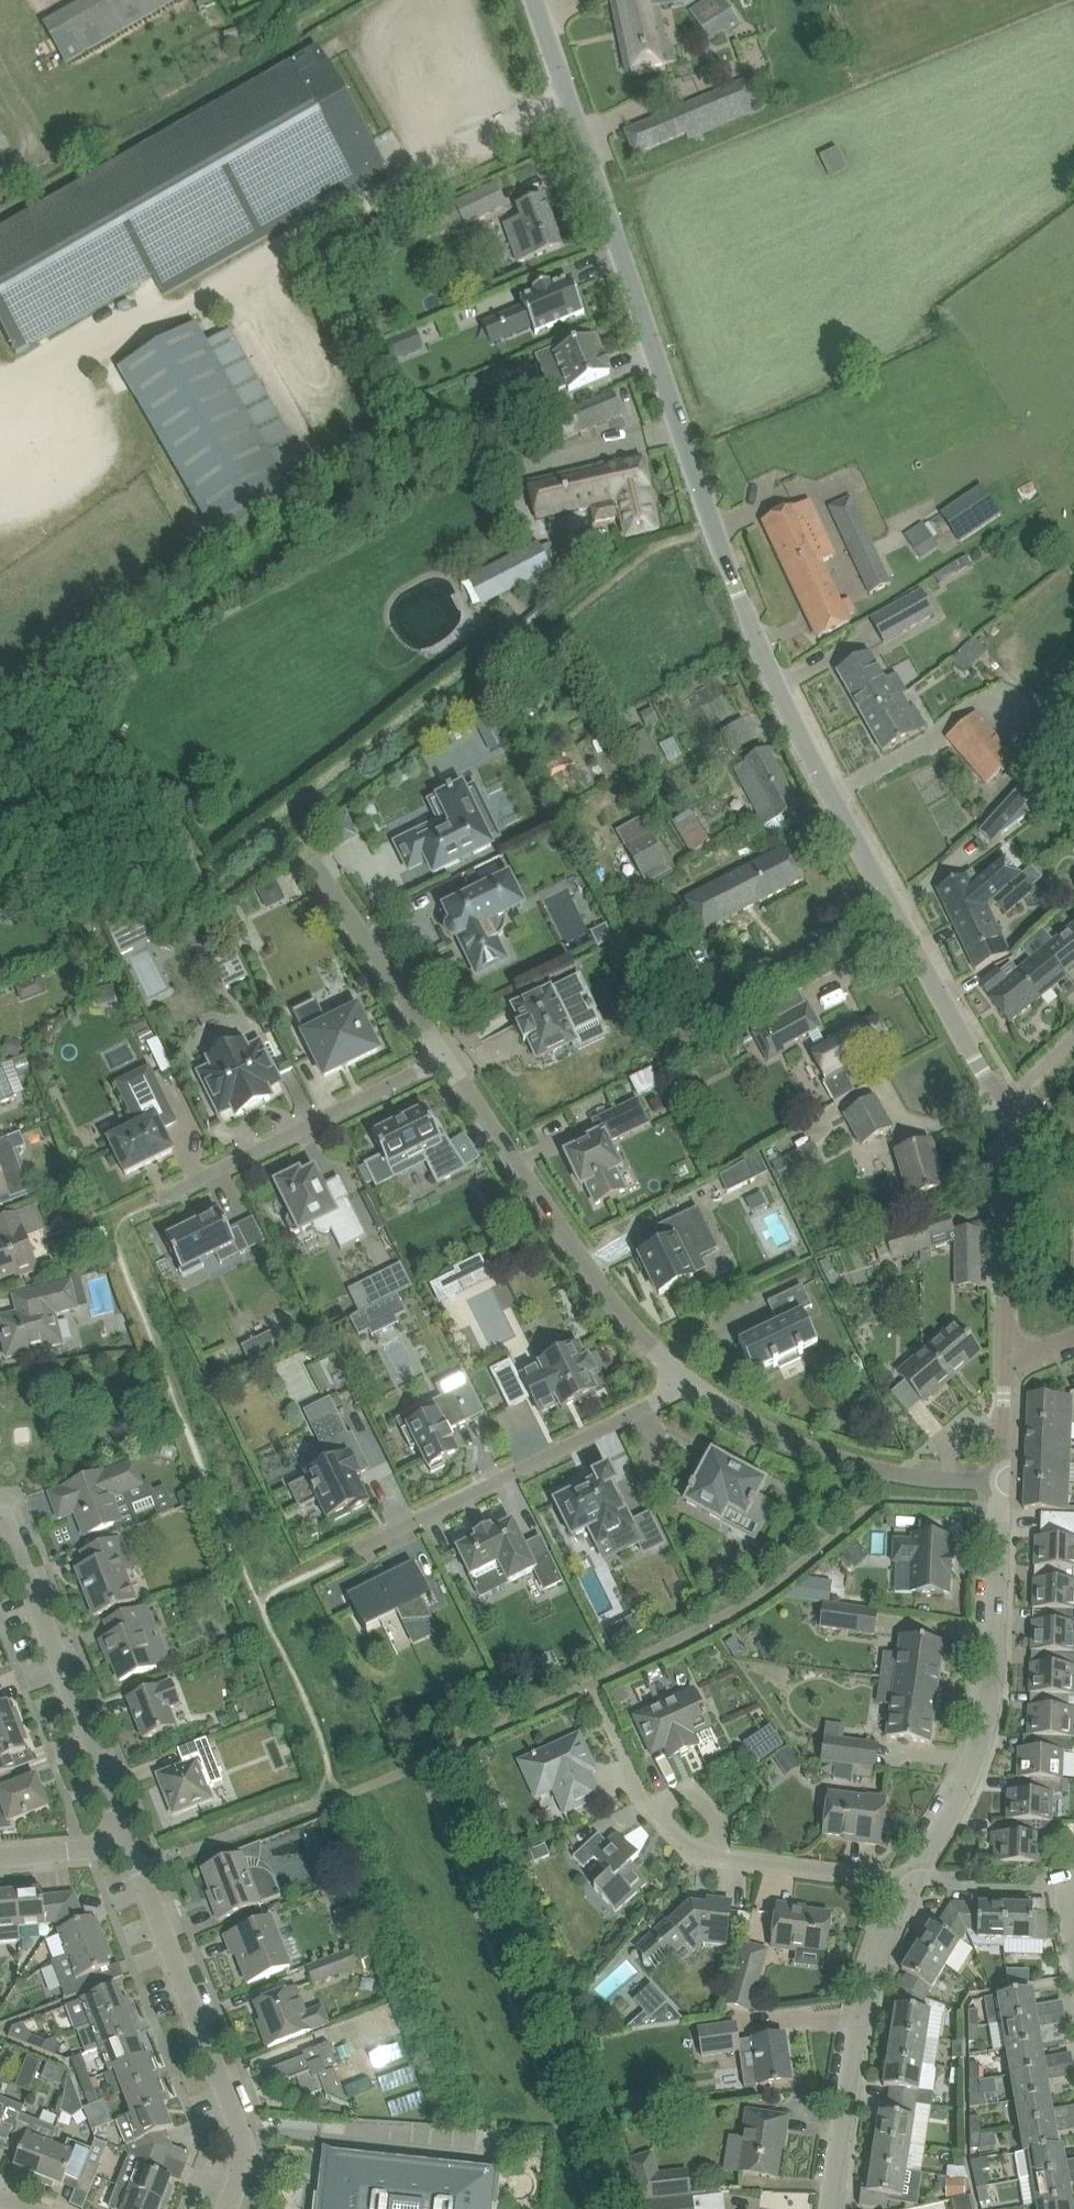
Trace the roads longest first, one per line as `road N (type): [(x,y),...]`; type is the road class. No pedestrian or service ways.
road 1 (tertiary): [(1015,1109),(978,1064),(806,757),(711,523),(534,0)]
road 2 (residential): [(910,1882),(981,1741),(1001,1483)]
road 3 (residential): [(443,1062),(587,1273),(682,1384)]
road 4 (residential): [(137,1844),(246,2138),(226,2208)]
road 5 (residential): [(682,1384),(340,1561)]
road 6 (residential): [(0,1510),(9,1516),(137,1844)]
road 7 (residential): [(682,1384),(765,1435),(877,1473),(1001,1483)]
road 8 (residential): [(831,2208),(869,1987),(910,1882)]
road 9 (residential): [(443,1062),(168,1191)]
road 10 (residential): [(1005,1368),(1005,1162),(1015,1109)]
road 11 (residential): [(311,868),(443,1062)]
road 12 (residential): [(910,1882),(718,1856)]
road 13 (residential): [(718,1856),(689,1846),(666,1822),(665,1801),(676,1792),(696,1795),(719,1830)]
road 14 (residential): [(0,1855),(137,1844)]

